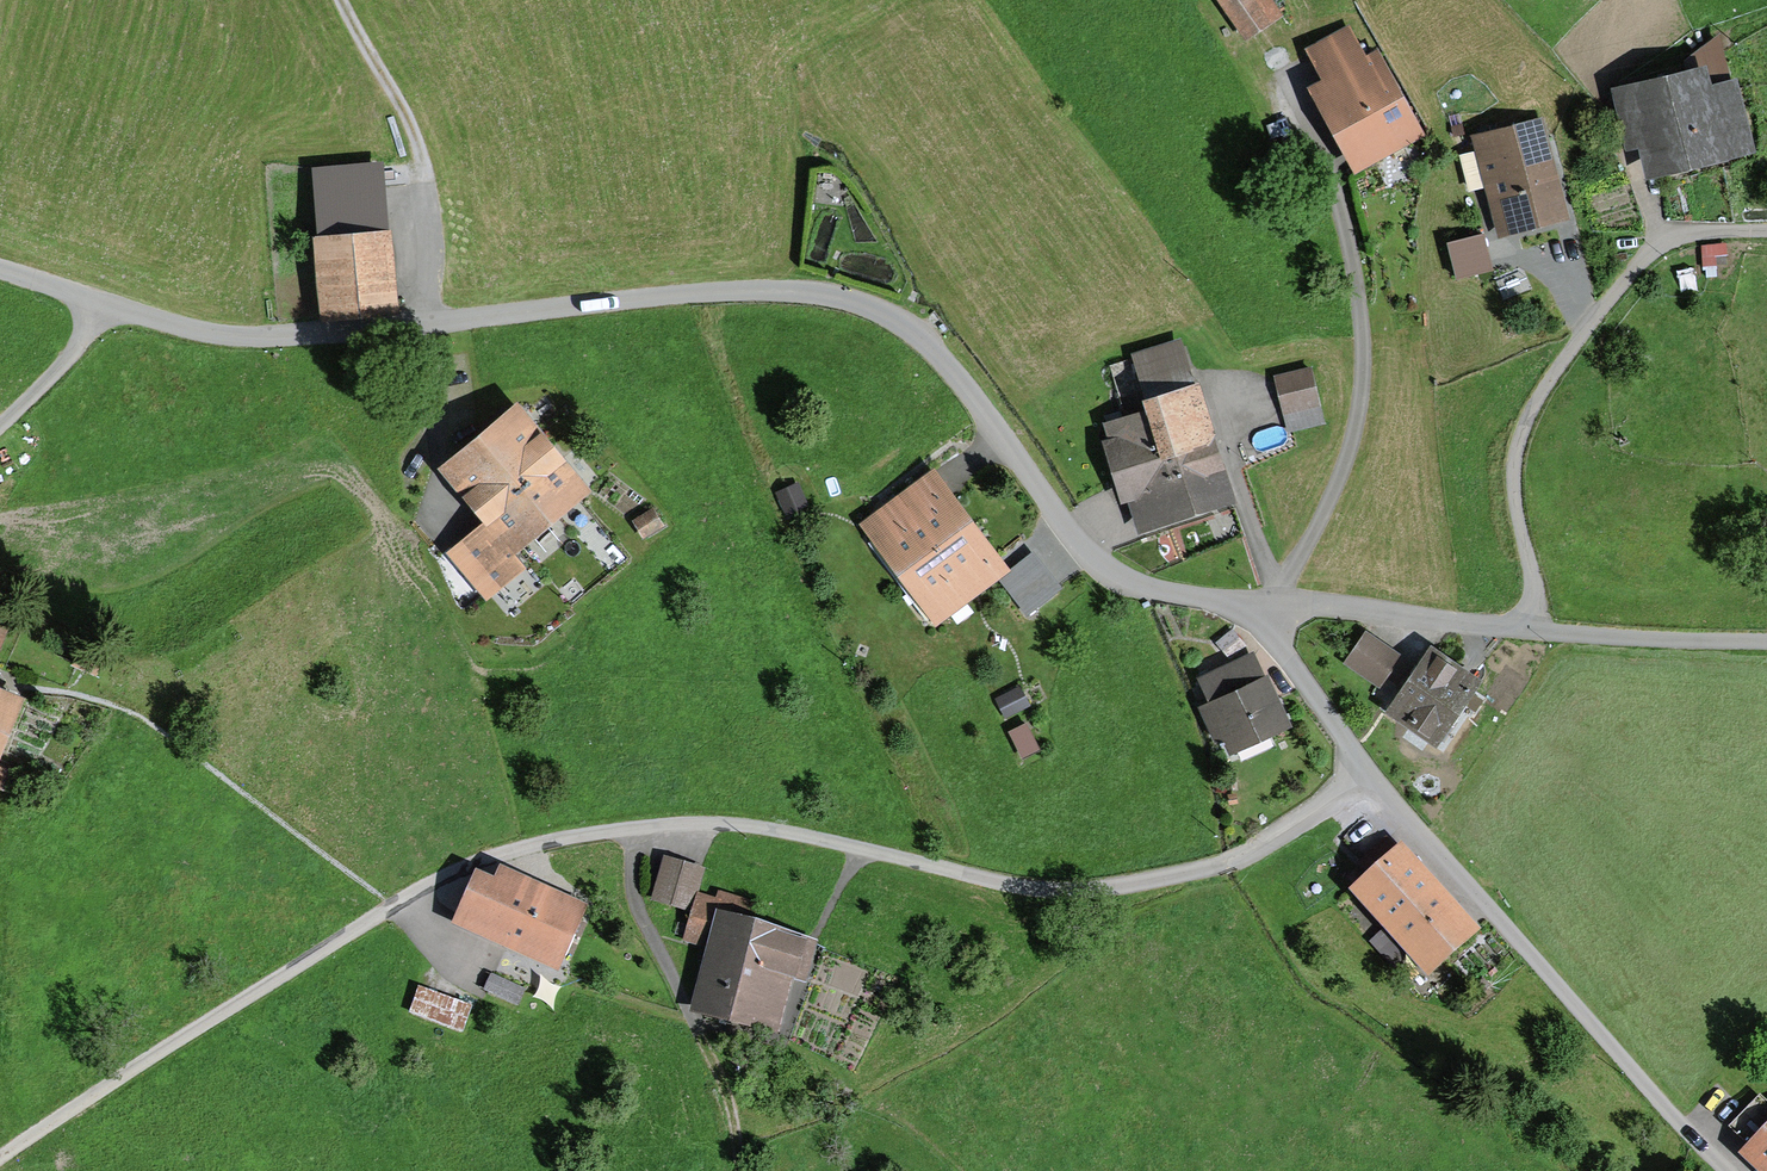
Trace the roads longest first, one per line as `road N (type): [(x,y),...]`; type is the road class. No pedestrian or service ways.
road 1 (unclassified): [(0,271),(240,339),(708,294),(832,299),(894,323),(938,360),(1087,557),(1119,580),(1163,593),(1530,631),(1766,642)]
road 2 (track): [(739,1170),(714,1066),(633,902),(631,829)]
road 3 (track): [(426,325),(432,242),(421,161),(341,0)]

